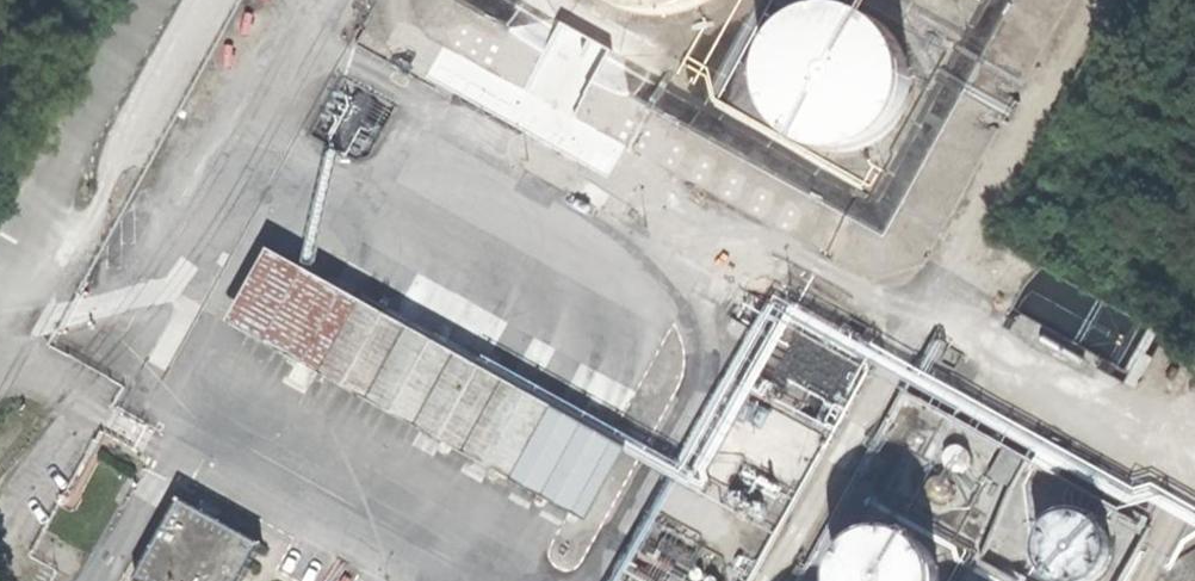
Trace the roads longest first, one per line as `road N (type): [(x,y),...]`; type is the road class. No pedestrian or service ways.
road 1 (unclassified): [(0,287),(157,0)]

